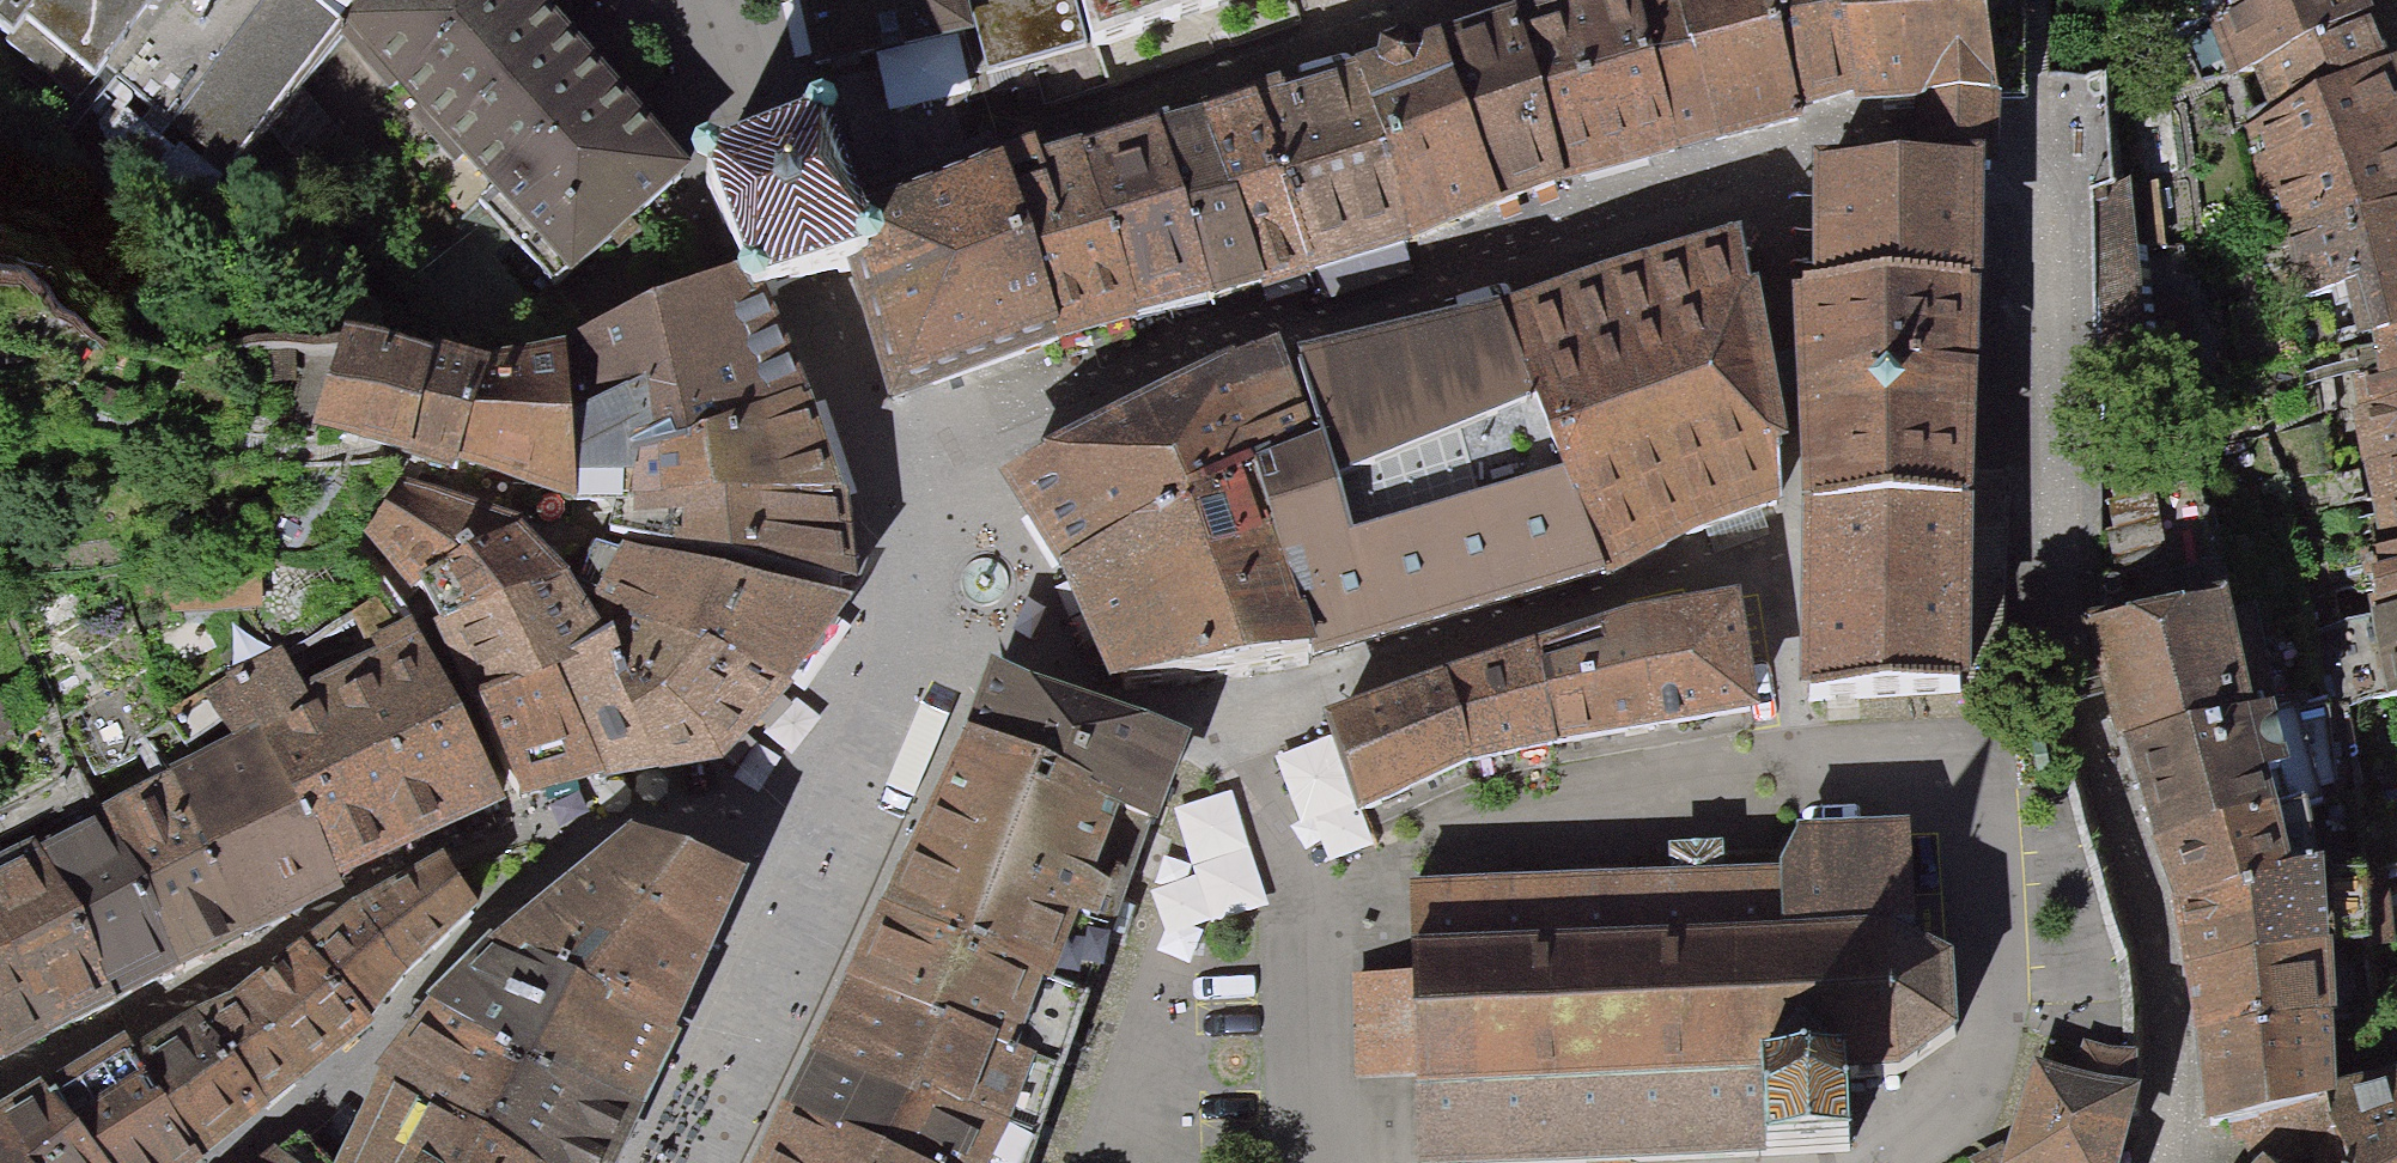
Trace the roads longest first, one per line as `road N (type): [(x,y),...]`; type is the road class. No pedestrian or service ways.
road 1 (residential): [(874,475),(1748,184),(1813,144),(1992,145),(2036,157),(2024,352),(2034,504),(2063,669),(2148,988),(2166,1162)]
road 2 (residential): [(612,810),(523,827),(426,862),(0,1091)]
road 3 (residential): [(679,0),(768,149),(874,475)]
road 4 (residential): [(612,810),(361,1066),(244,1162)]
road 5 (residential): [(855,820),(690,1162)]
road 6 (residential): [(1246,737),(921,643)]
road 7 (residential): [(612,810),(855,820)]
road 8 (residential): [(921,643),(855,820)]
road 9 (residential): [(874,475),(921,643)]

